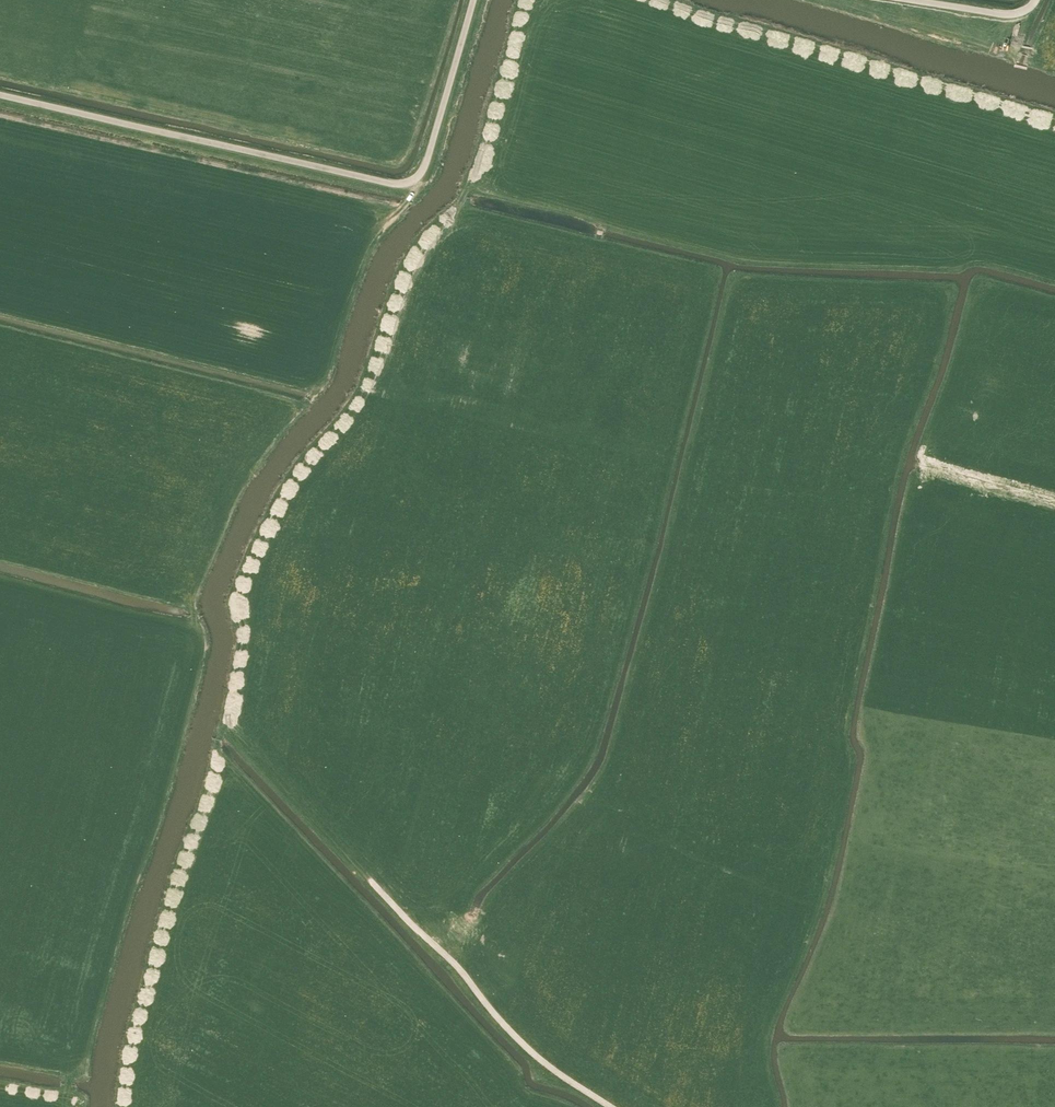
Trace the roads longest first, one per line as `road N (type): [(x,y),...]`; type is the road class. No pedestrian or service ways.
road 1 (track): [(473,0),(428,157),(409,182),(0,94)]
road 2 (track): [(369,879),(535,1054),(612,1106)]
road 3 (track): [(1035,0),(1007,14),(913,0)]

